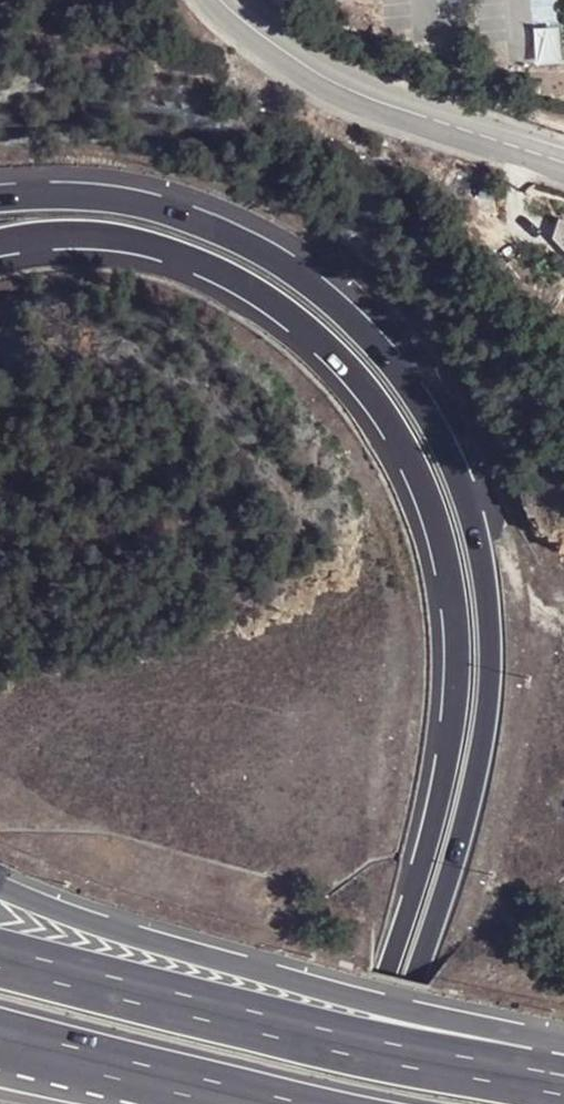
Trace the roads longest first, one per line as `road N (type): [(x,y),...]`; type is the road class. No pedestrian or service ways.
road 1 (motorway): [(373,1103),(460,845),(485,748),(497,644),(478,537),(448,445),(399,371),(337,305),(274,255),(186,214),(101,195),(0,196)]
road 2 (motorway): [(0,235),(117,229),(178,246),(254,284),(318,334),(376,399),(431,503),(454,630),(446,754),(373,1004)]
road 3 (motorway): [(563,1078),(291,1029),(0,948)]
road 4 (motorway): [(373,1004),(73,917),(0,880)]
road 5 (unclassified): [(219,0),(322,76),(563,161)]
road 6 (motorway): [(0,1036),(286,1103)]
road 7 (motorway): [(563,1066),(373,1004)]

